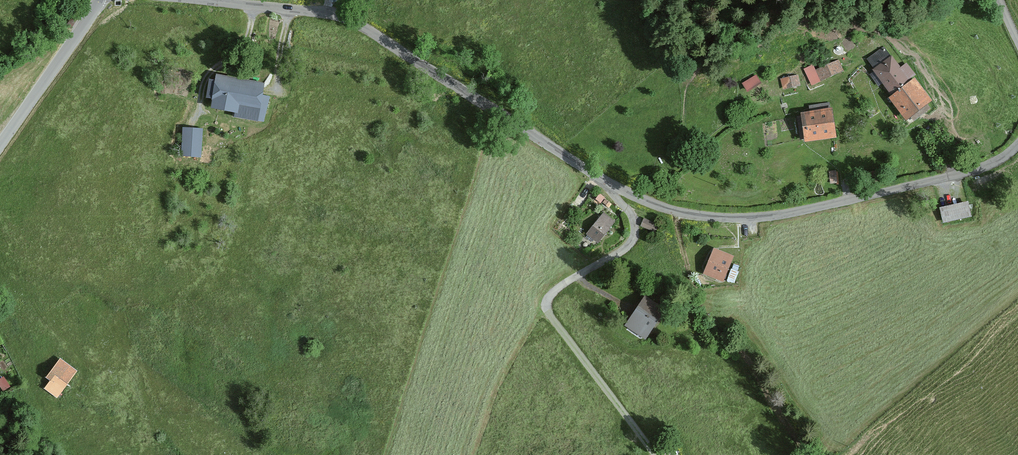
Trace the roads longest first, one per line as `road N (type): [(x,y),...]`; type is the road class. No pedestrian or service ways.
road 1 (unclassified): [(206,0),(350,20),(612,185),(695,215),(795,212),(983,168),(1017,144)]
road 2 (tertiary): [(0,143),(99,0)]

